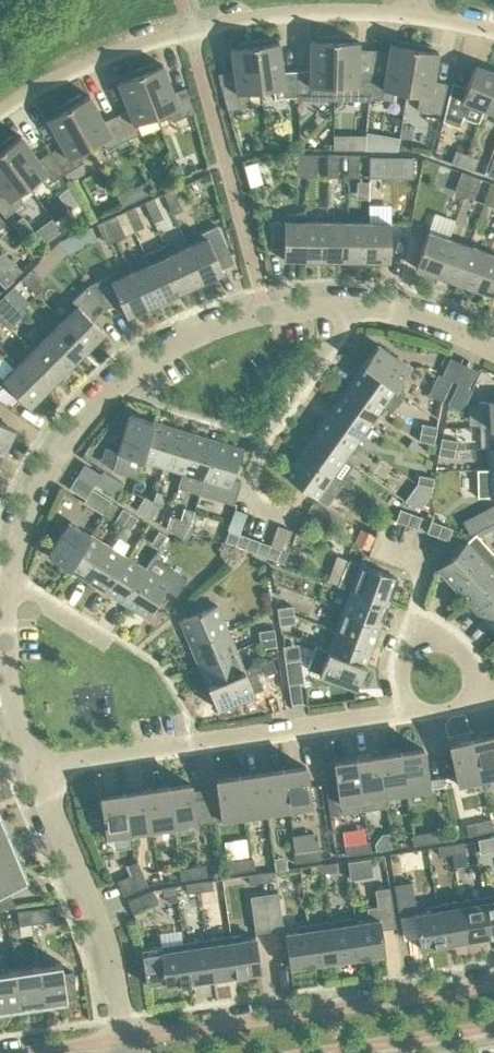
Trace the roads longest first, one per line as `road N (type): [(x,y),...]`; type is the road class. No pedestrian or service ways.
road 1 (residential): [(343,308),(266,312),(186,342),(127,380),(84,420),(48,473),(10,587)]
road 2 (residential): [(410,16),(310,12),(206,29),(80,71),(0,112)]
road 3 (residential): [(38,782),(77,762),(403,712)]
road 4 (unclassified): [(493,982),(124,1039)]
road 5 (residential): [(343,308),(333,346),(267,435),(246,504),(301,524)]
road 6 (residential): [(38,782),(110,948),(124,1039)]
road 7 (residential): [(10,587),(8,679),(38,782)]
road 8 (residential): [(489,696),(459,645),(411,627),(400,668),(403,712)]
road 9 (unclassified): [(317,1052),(493,1026)]
road 10 (residential): [(493,353),(419,321),(343,308)]

